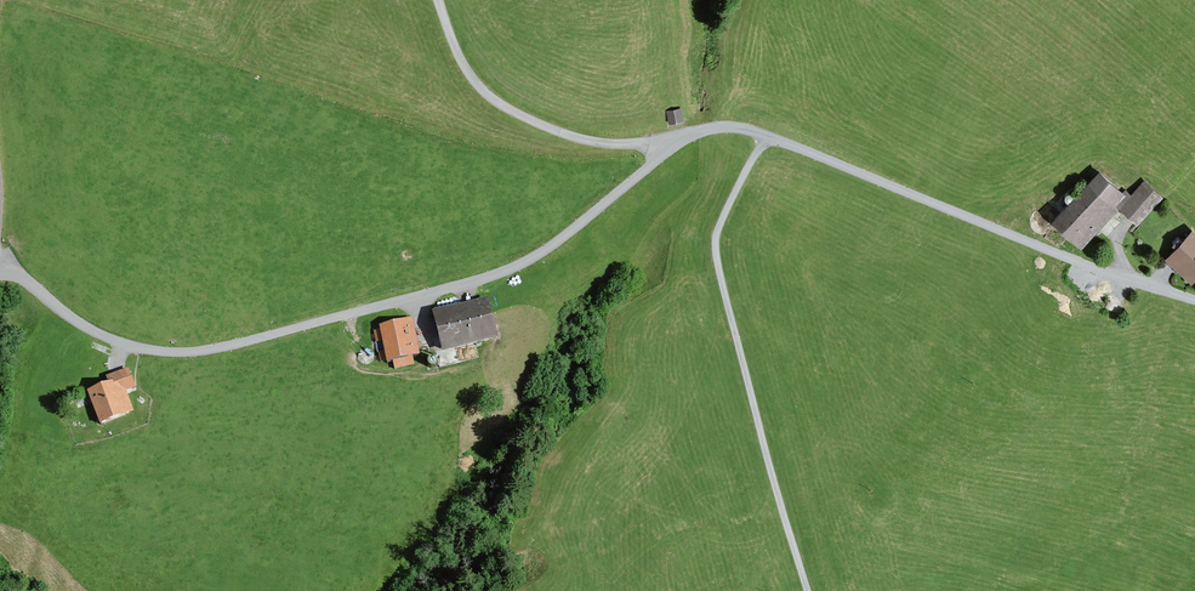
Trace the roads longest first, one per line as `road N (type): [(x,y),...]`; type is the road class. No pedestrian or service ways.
road 1 (unclassified): [(438,0),(468,73),(500,105),(549,130),(607,145),(648,144),(733,126),(1194,300)]
road 2 (track): [(0,271),(128,349),(182,353),(234,345),(490,279),(545,256),(667,150),(665,141)]
road 3 (track): [(807,590),(715,240),(766,136)]

